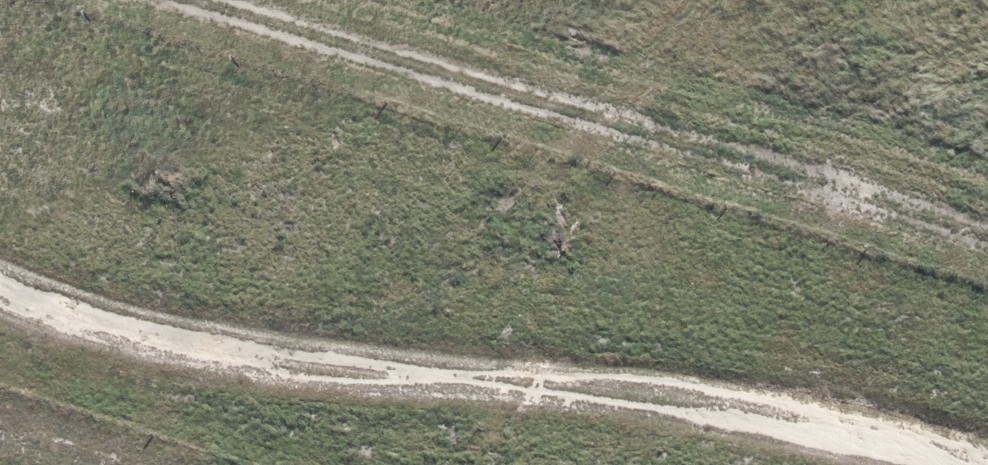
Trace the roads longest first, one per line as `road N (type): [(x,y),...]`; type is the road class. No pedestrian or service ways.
road 1 (track): [(0,297),(205,362),(629,374),(836,401),(972,464)]
road 2 (track): [(587,0),(328,254),(151,345)]

